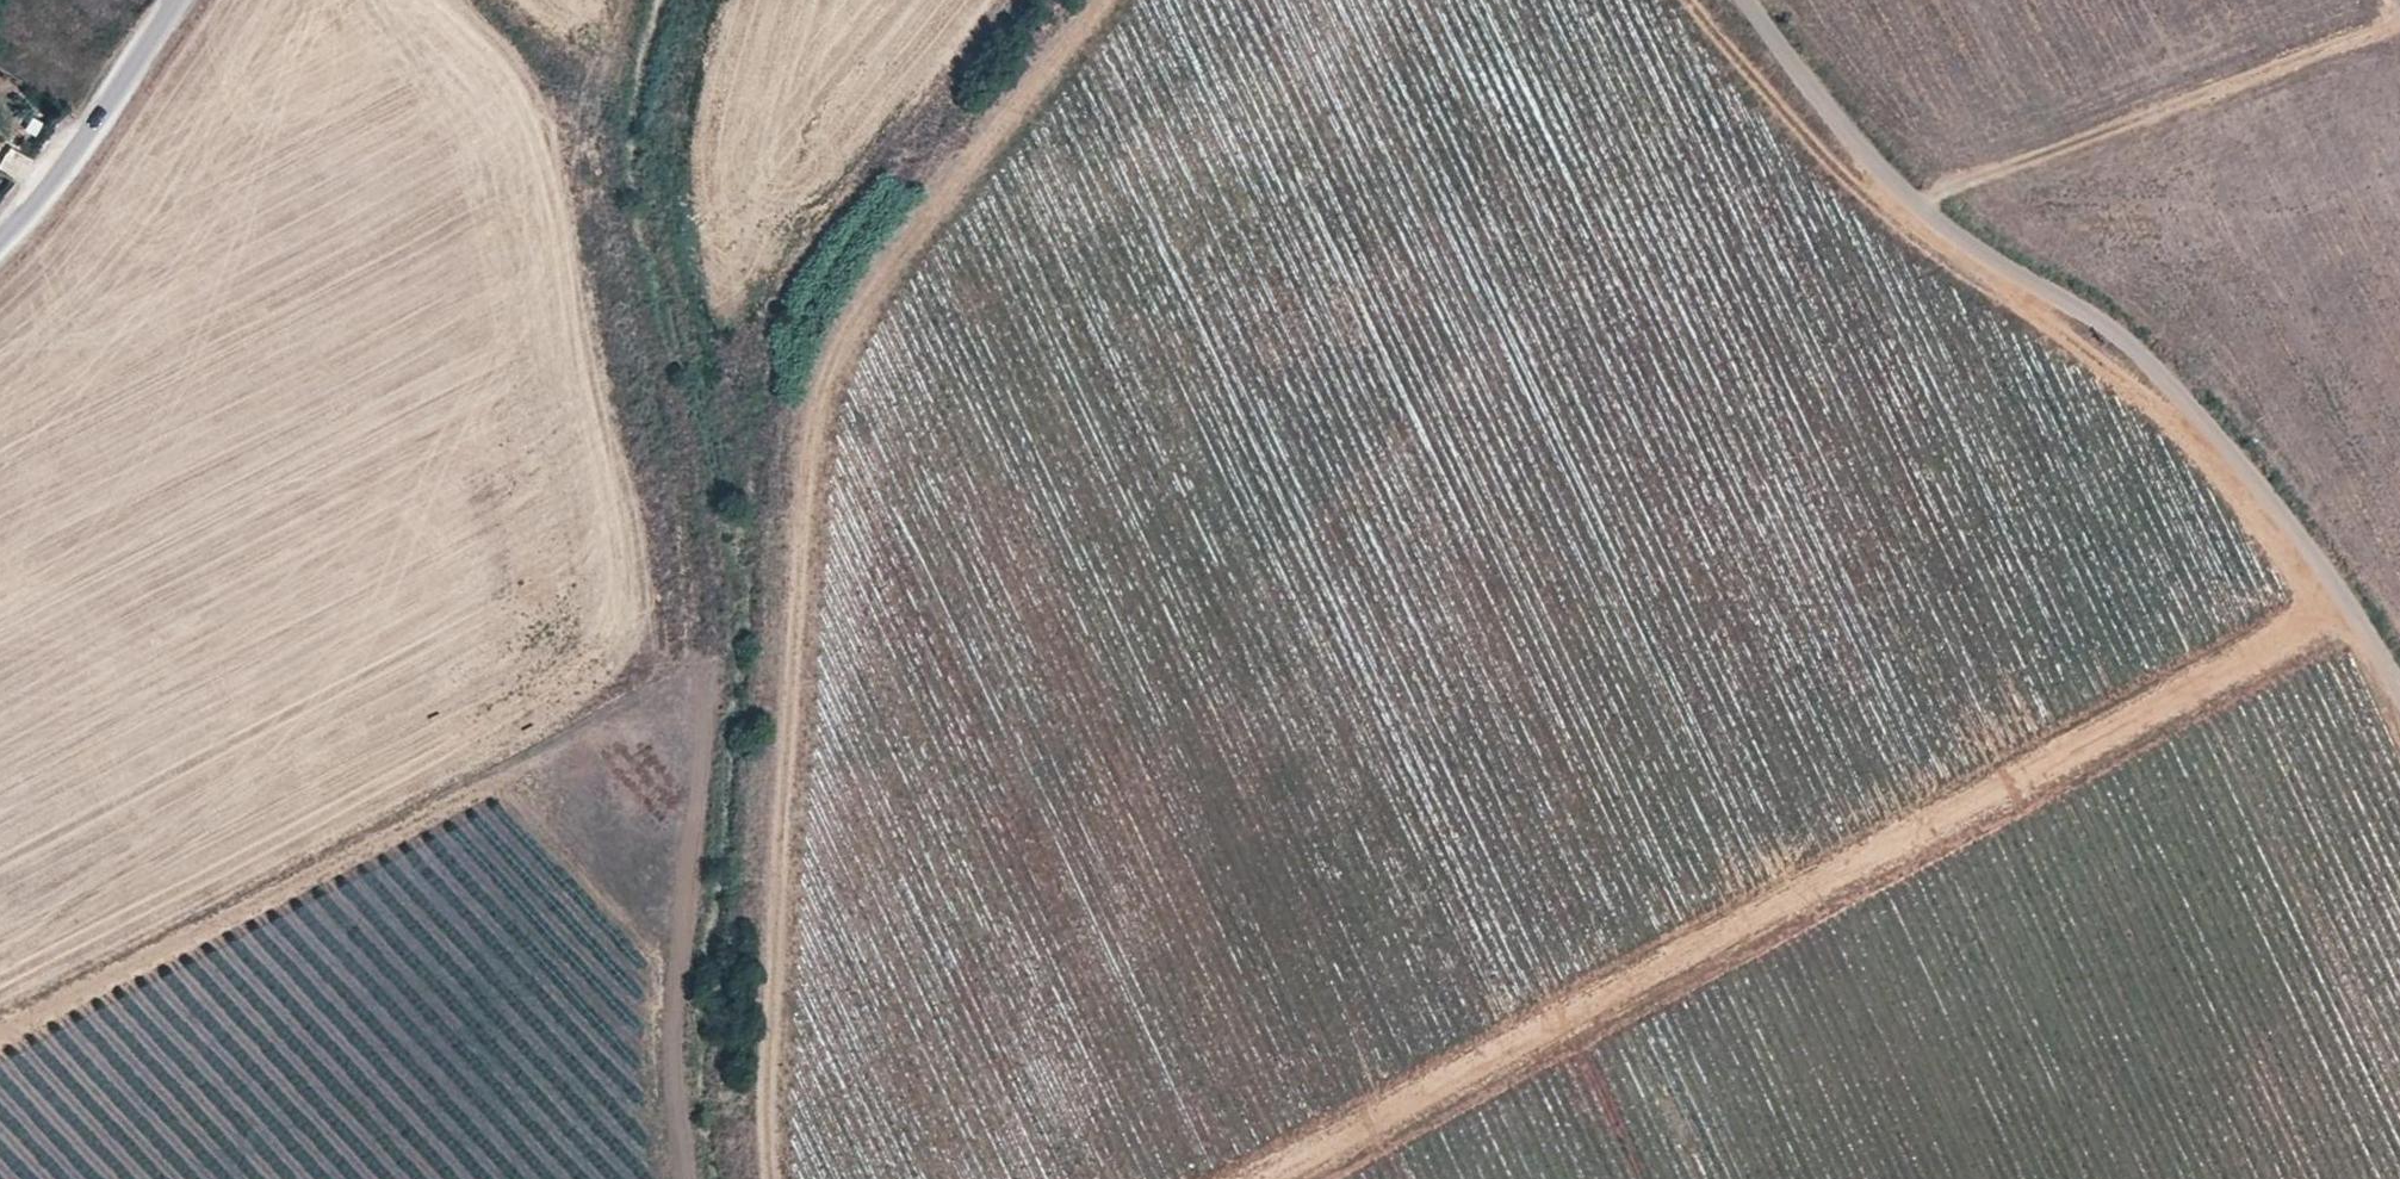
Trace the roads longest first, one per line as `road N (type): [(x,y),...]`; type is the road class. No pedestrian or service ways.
road 1 (unclassified): [(2399,693),(2311,531),(2138,353),(1946,253),(1732,0)]
road 2 (unclassified): [(0,264),(192,0)]

